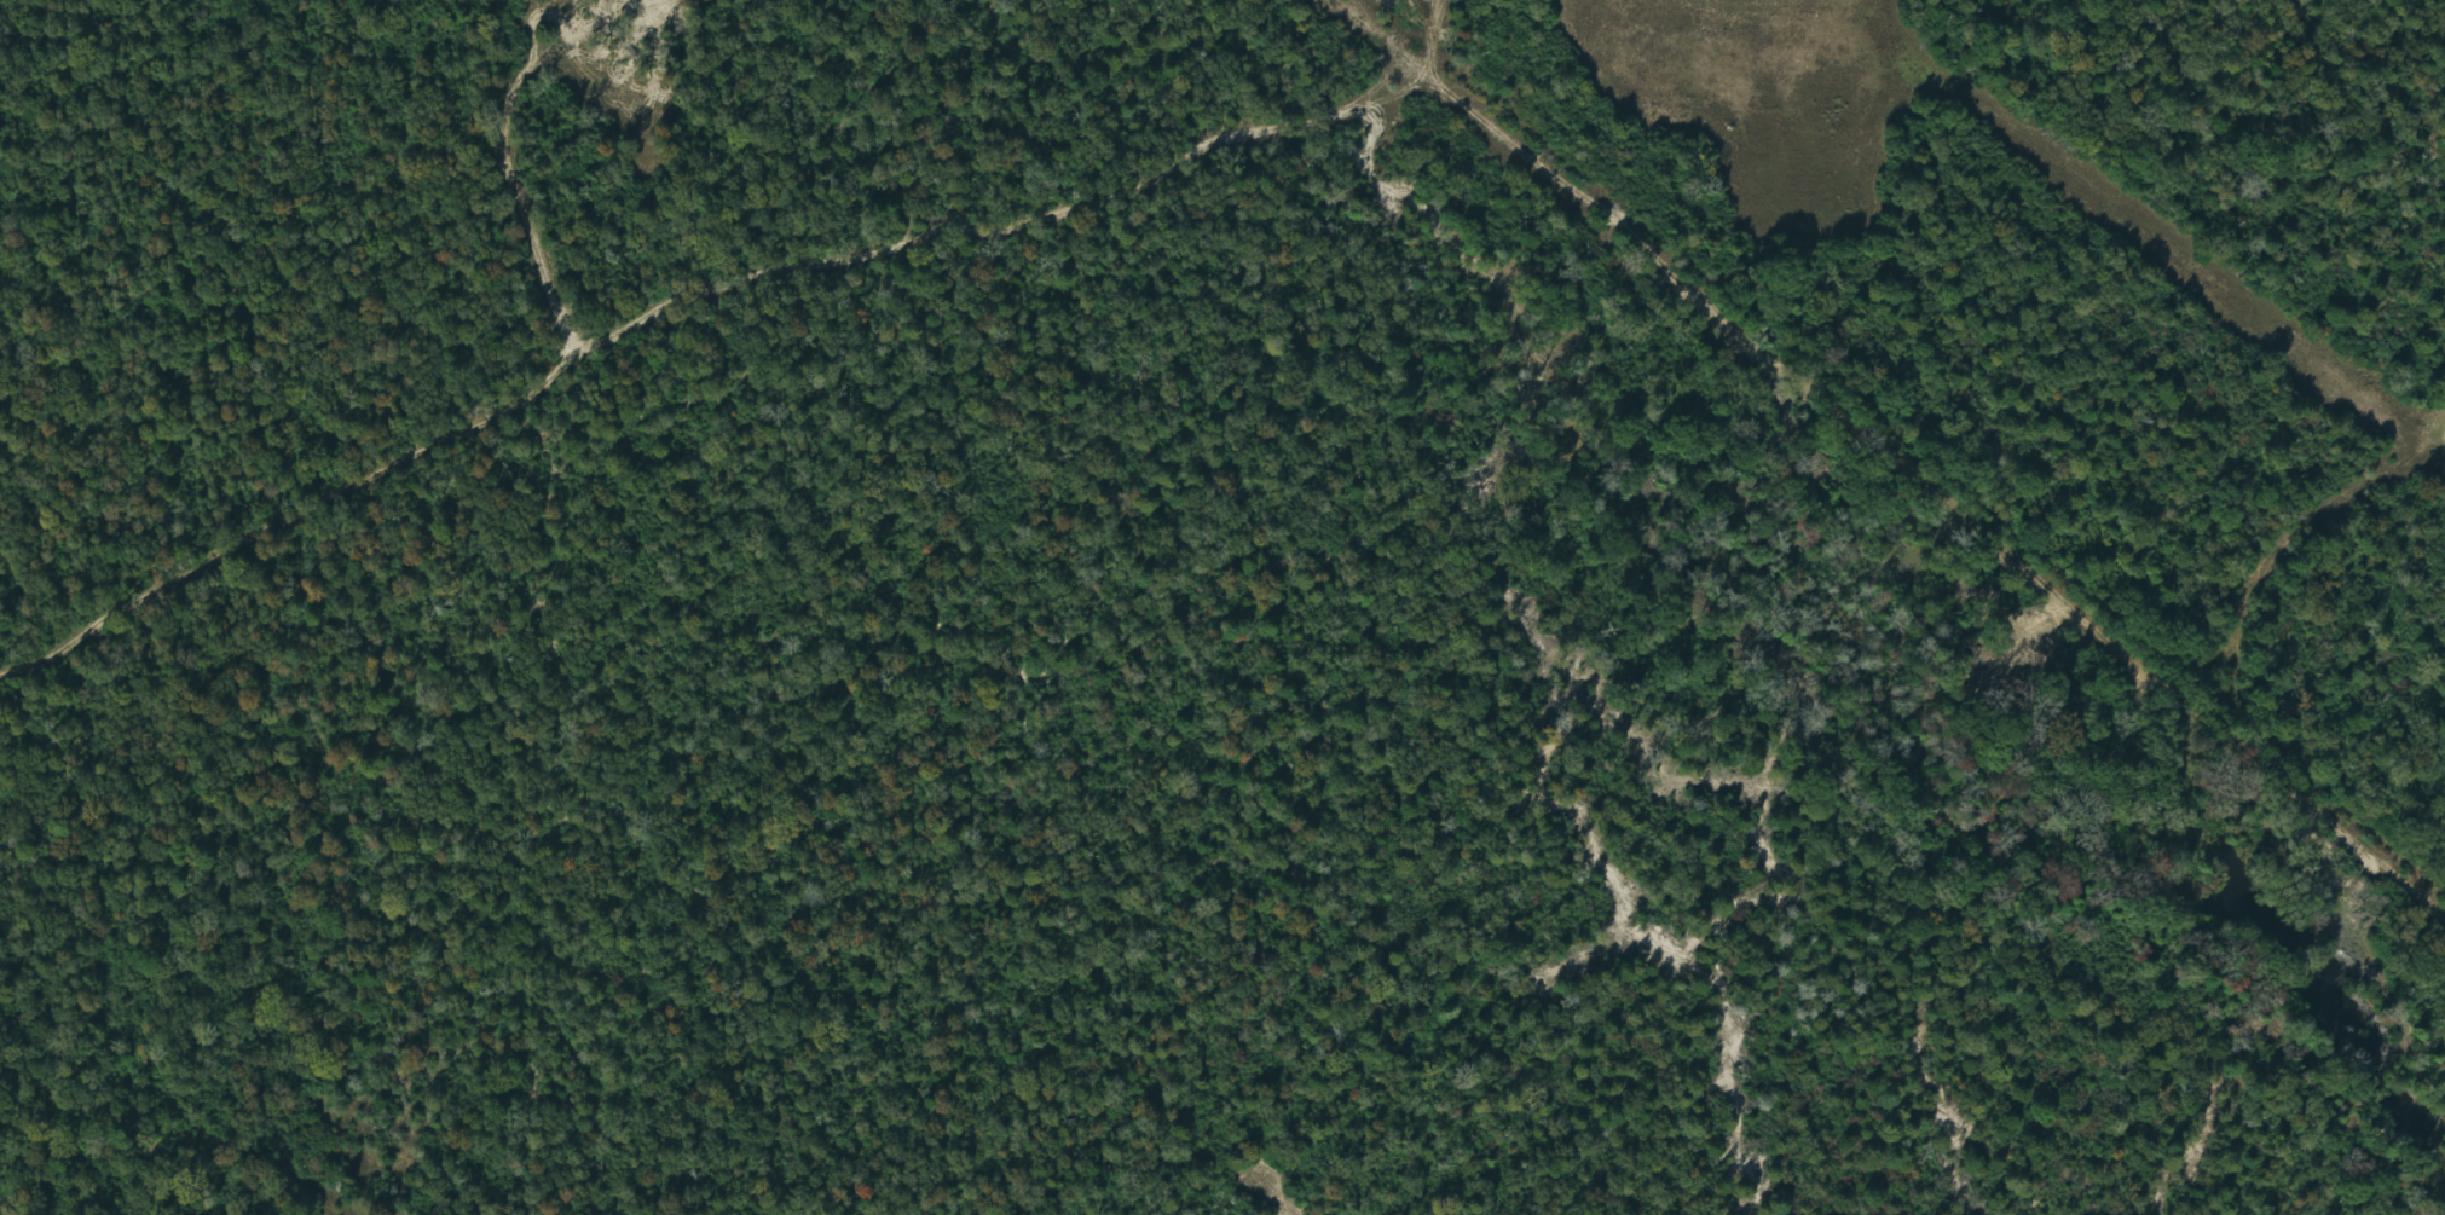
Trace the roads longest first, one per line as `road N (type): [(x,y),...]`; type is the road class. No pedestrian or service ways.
road 1 (track): [(2444,910),(2190,704),(2304,507),(2437,467),(2444,457)]

